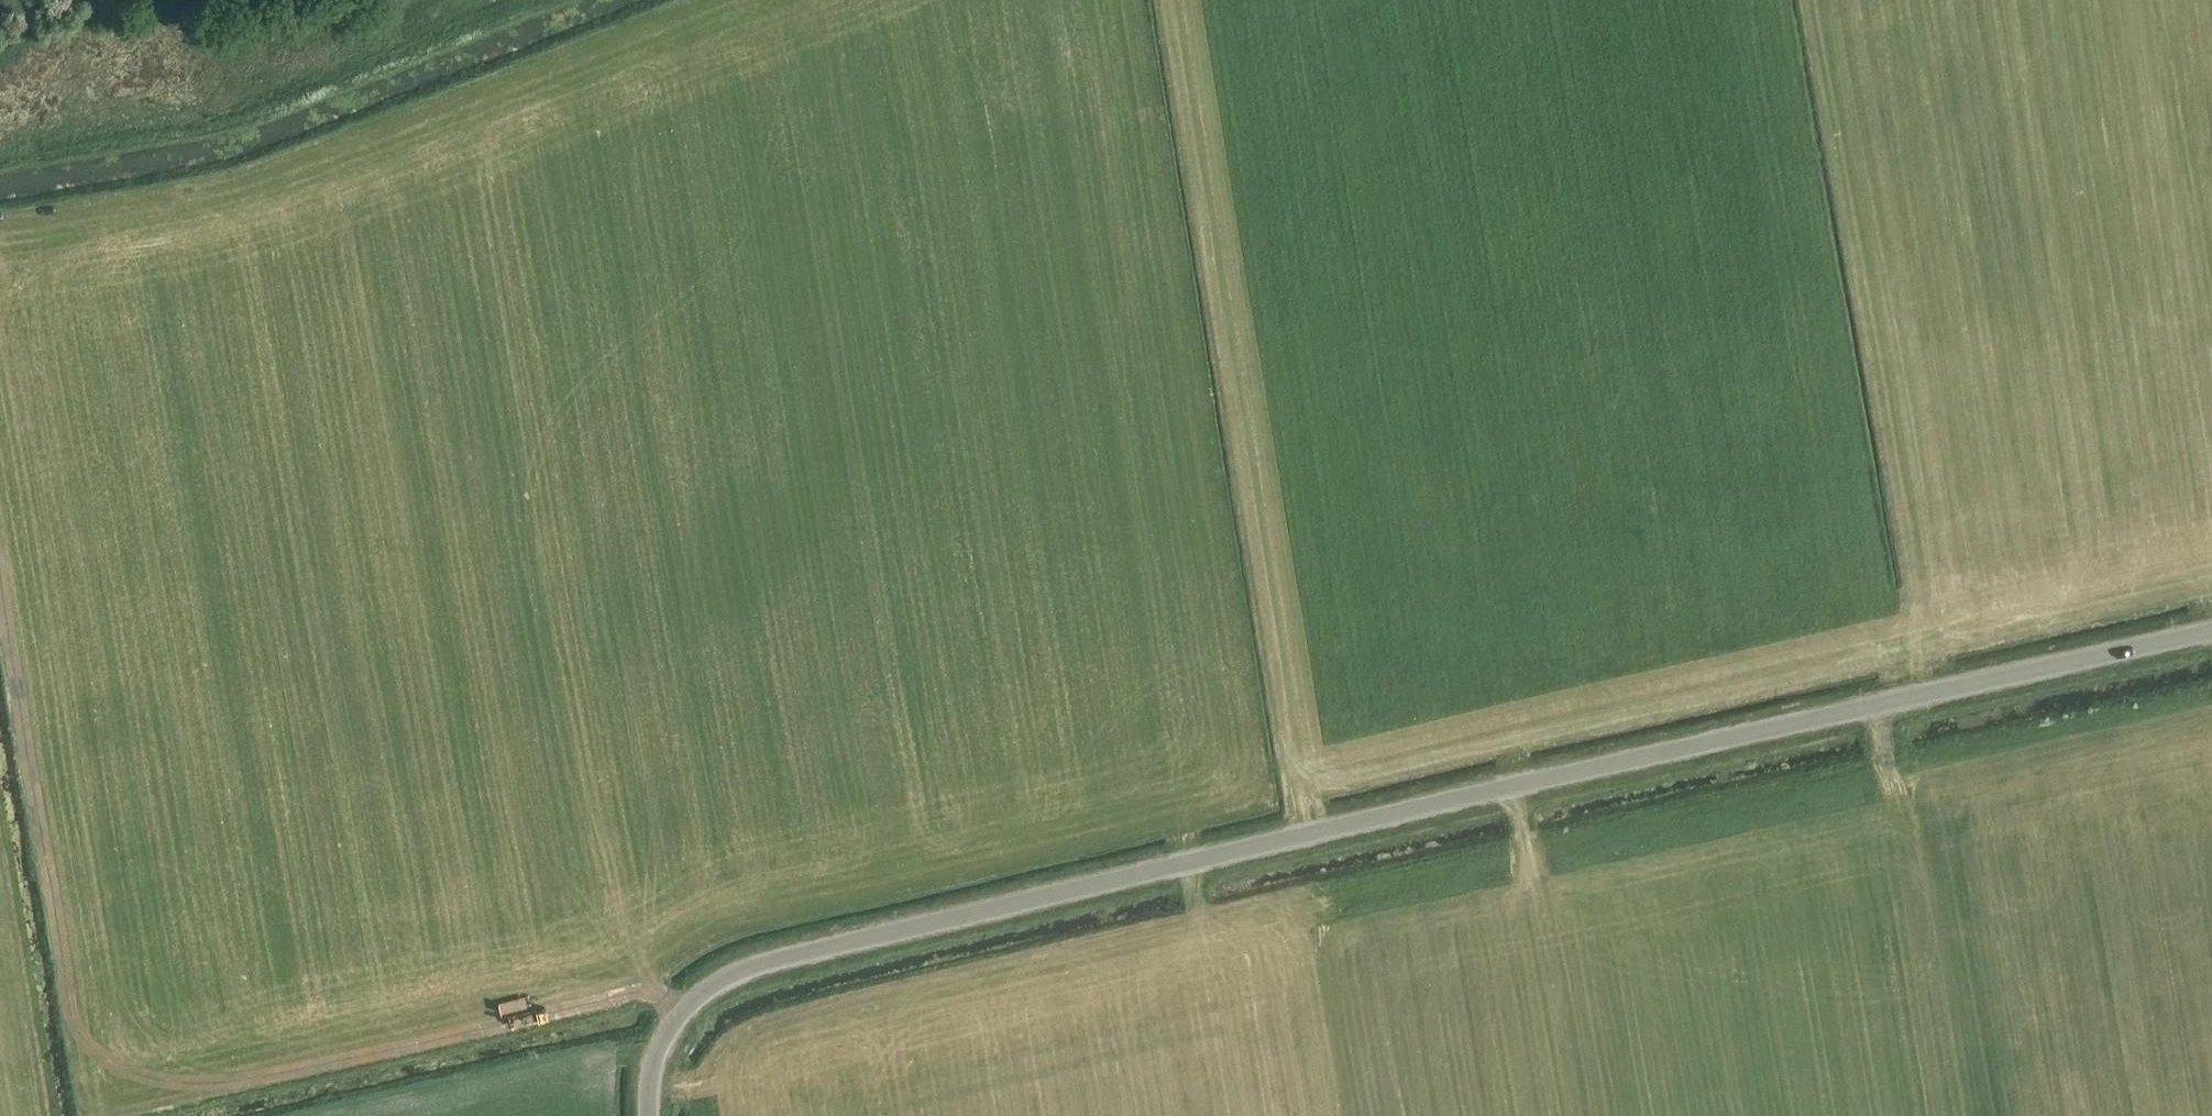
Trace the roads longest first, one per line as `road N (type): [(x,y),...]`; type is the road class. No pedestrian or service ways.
road 1 (unclassified): [(649,1115),(649,1077),(664,1038),(691,1007),(718,983),(787,958),(2211,630)]
road 2 (track): [(528,0),(272,109),(0,163)]

